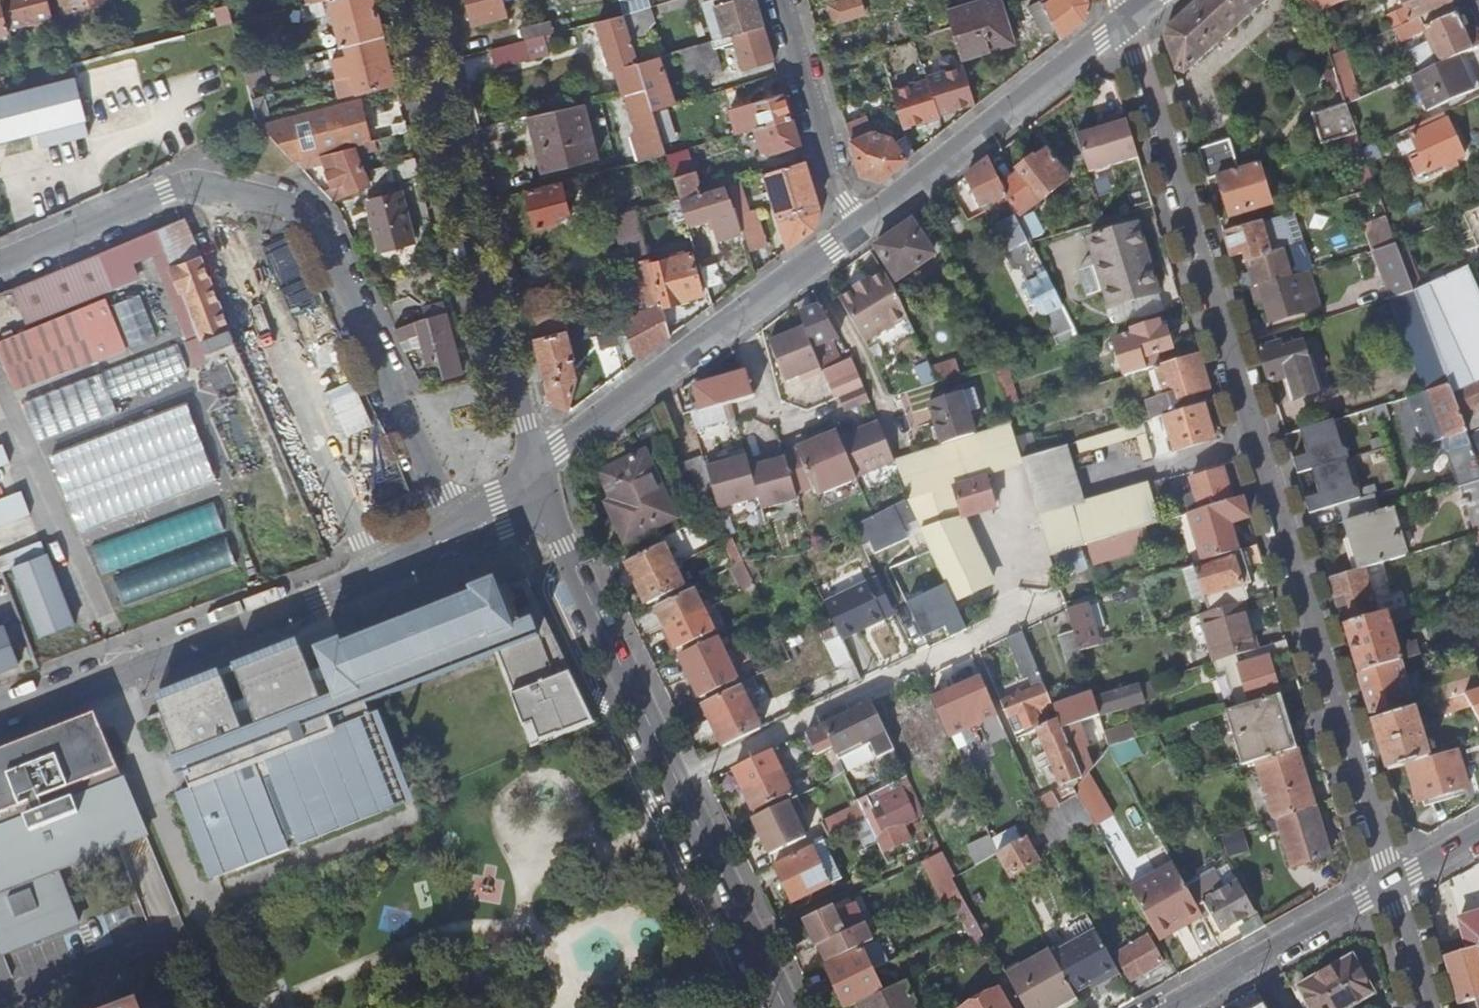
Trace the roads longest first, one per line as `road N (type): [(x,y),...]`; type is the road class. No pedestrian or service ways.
road 1 (residential): [(1391,882),(1132,19)]
road 2 (residential): [(0,265),(168,194),(294,207),(333,251),(464,536)]
road 3 (residential): [(785,1007),(563,548),(538,472)]
road 4 (residential): [(0,724),(464,536)]
road 5 (residential): [(538,472),(415,0)]
road 6 (residential): [(538,472),(863,227)]
road 7 (residential): [(863,227),(1132,19)]
road 8 (residential): [(1173,1007),(1391,882)]
road 9 (residential): [(863,227),(830,174),(781,0)]
road 10 (residential): [(1430,1007),(1391,882)]

